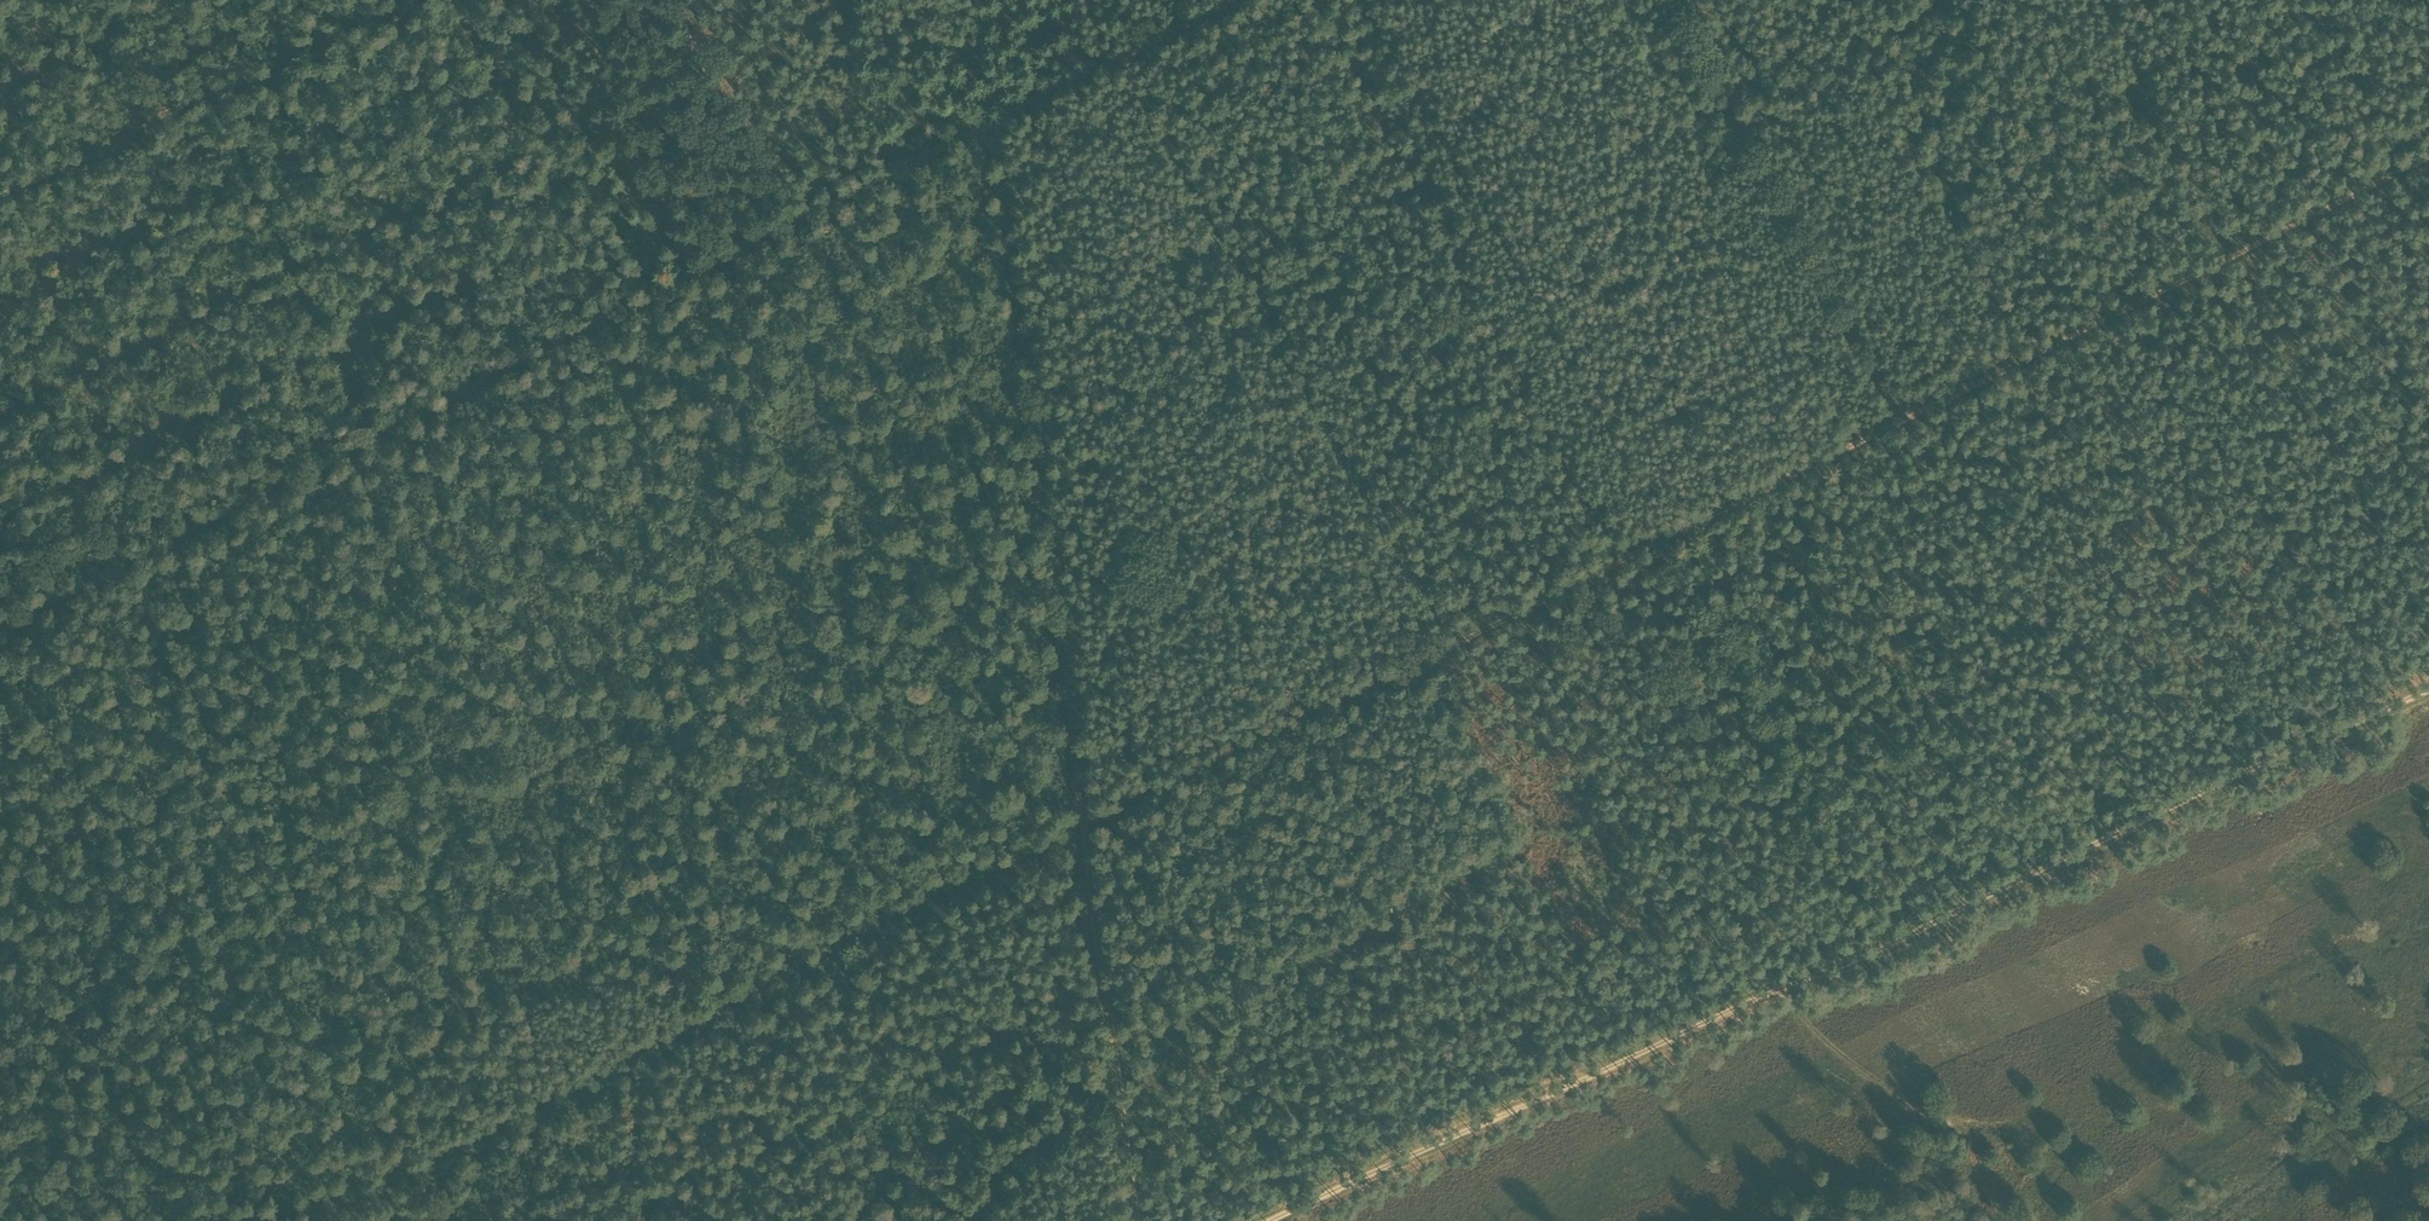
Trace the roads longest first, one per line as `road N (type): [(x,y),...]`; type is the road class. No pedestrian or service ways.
road 1 (track): [(306,1220),(2428,153)]
road 2 (track): [(0,618),(1234,0)]
road 3 (track): [(1263,1220),(1757,996),(1840,967),(2322,732),(2428,688)]
road 4 (track): [(993,122),(1135,1220)]
road 5 (track): [(1757,996),(1808,1021),(1860,1068),(1950,1126)]

